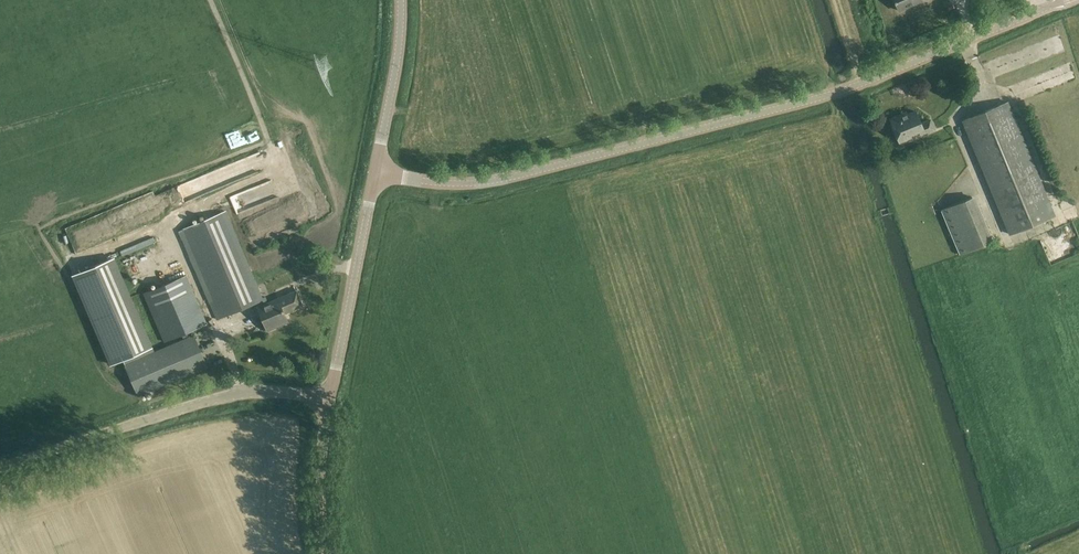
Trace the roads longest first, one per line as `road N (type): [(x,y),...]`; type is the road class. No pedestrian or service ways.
road 1 (unclassified): [(376,171),(434,182),(510,177),(817,98),(1065,0)]
road 2 (unclassified): [(0,470),(244,393),(330,401)]
road 3 (track): [(175,232),(179,214),(282,167),(209,0)]
road 4 (tertiary): [(330,401),(376,171)]
road 5 (tertiary): [(376,171),(400,0)]
road 6 (tertiary): [(328,553),(320,498),(330,401)]

